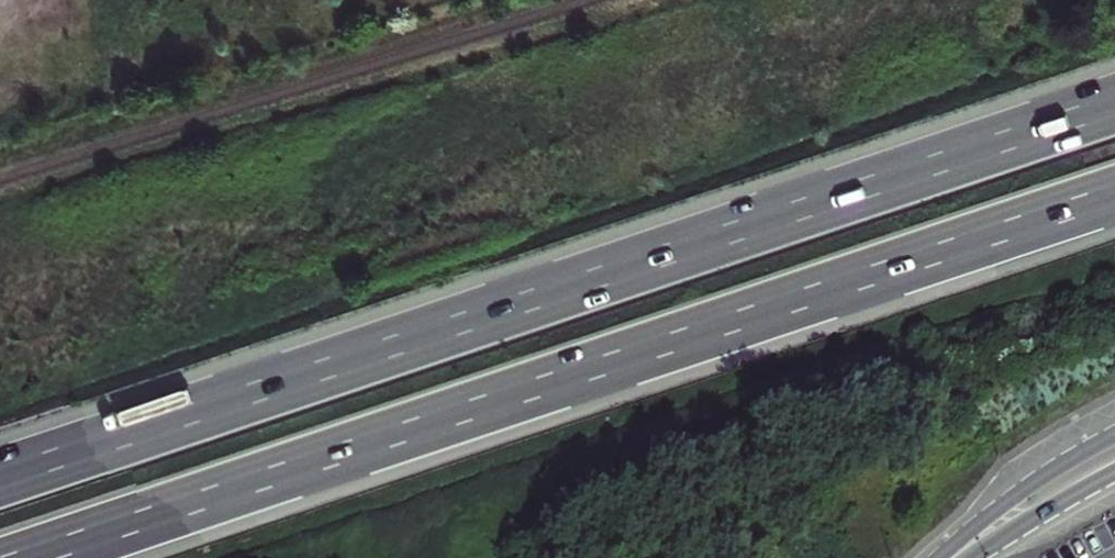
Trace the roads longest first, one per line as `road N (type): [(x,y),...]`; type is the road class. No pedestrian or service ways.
road 1 (motorway): [(1114,103),(0,473)]
road 2 (motorway): [(23,557),(1114,194)]
road 3 (tertiary): [(1114,437),(1004,504),(947,557)]
road 4 (tertiary): [(962,557),(1114,472)]

